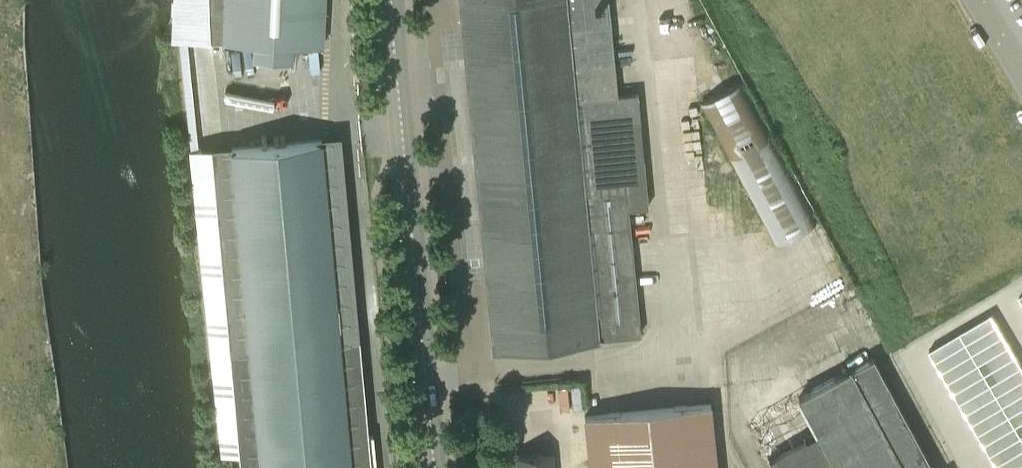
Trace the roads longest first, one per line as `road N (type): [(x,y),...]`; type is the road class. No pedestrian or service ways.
road 1 (tertiary): [(434,467),(391,0)]

